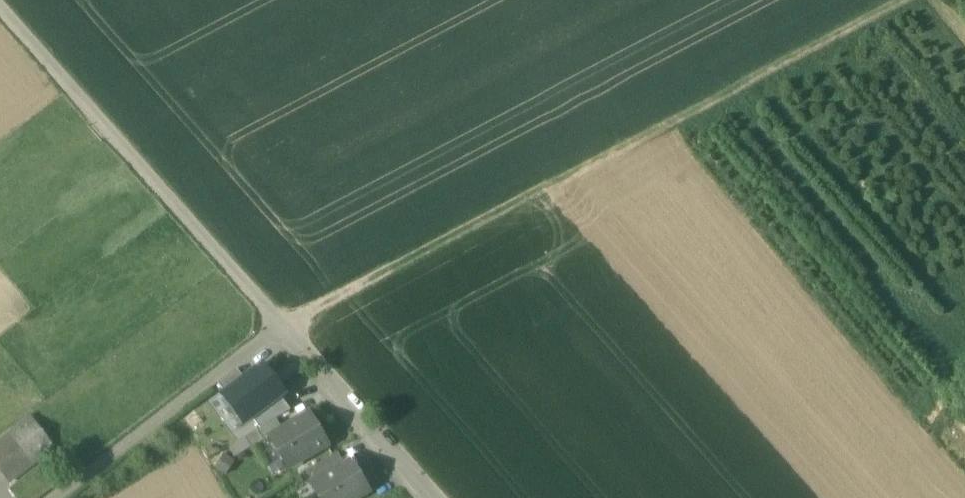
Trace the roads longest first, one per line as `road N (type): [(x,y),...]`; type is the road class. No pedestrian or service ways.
road 1 (track): [(907,0),(280,327)]
road 2 (residential): [(432,497),(0,7)]
road 3 (track): [(53,497),(280,327)]

